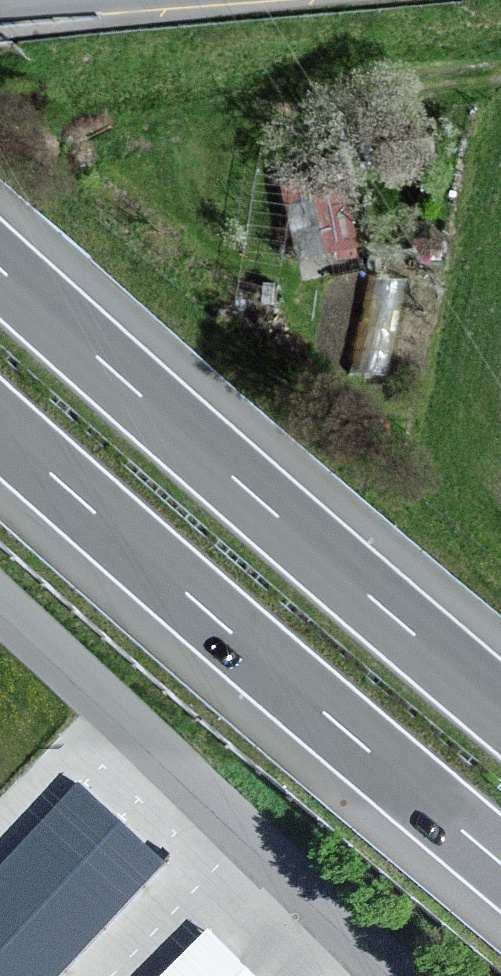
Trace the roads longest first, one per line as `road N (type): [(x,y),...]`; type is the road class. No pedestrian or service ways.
road 1 (motorway): [(500,707),(0,268)]
road 2 (motorway): [(0,428),(500,864)]
road 3 (unclassified): [(398,975),(0,605)]

